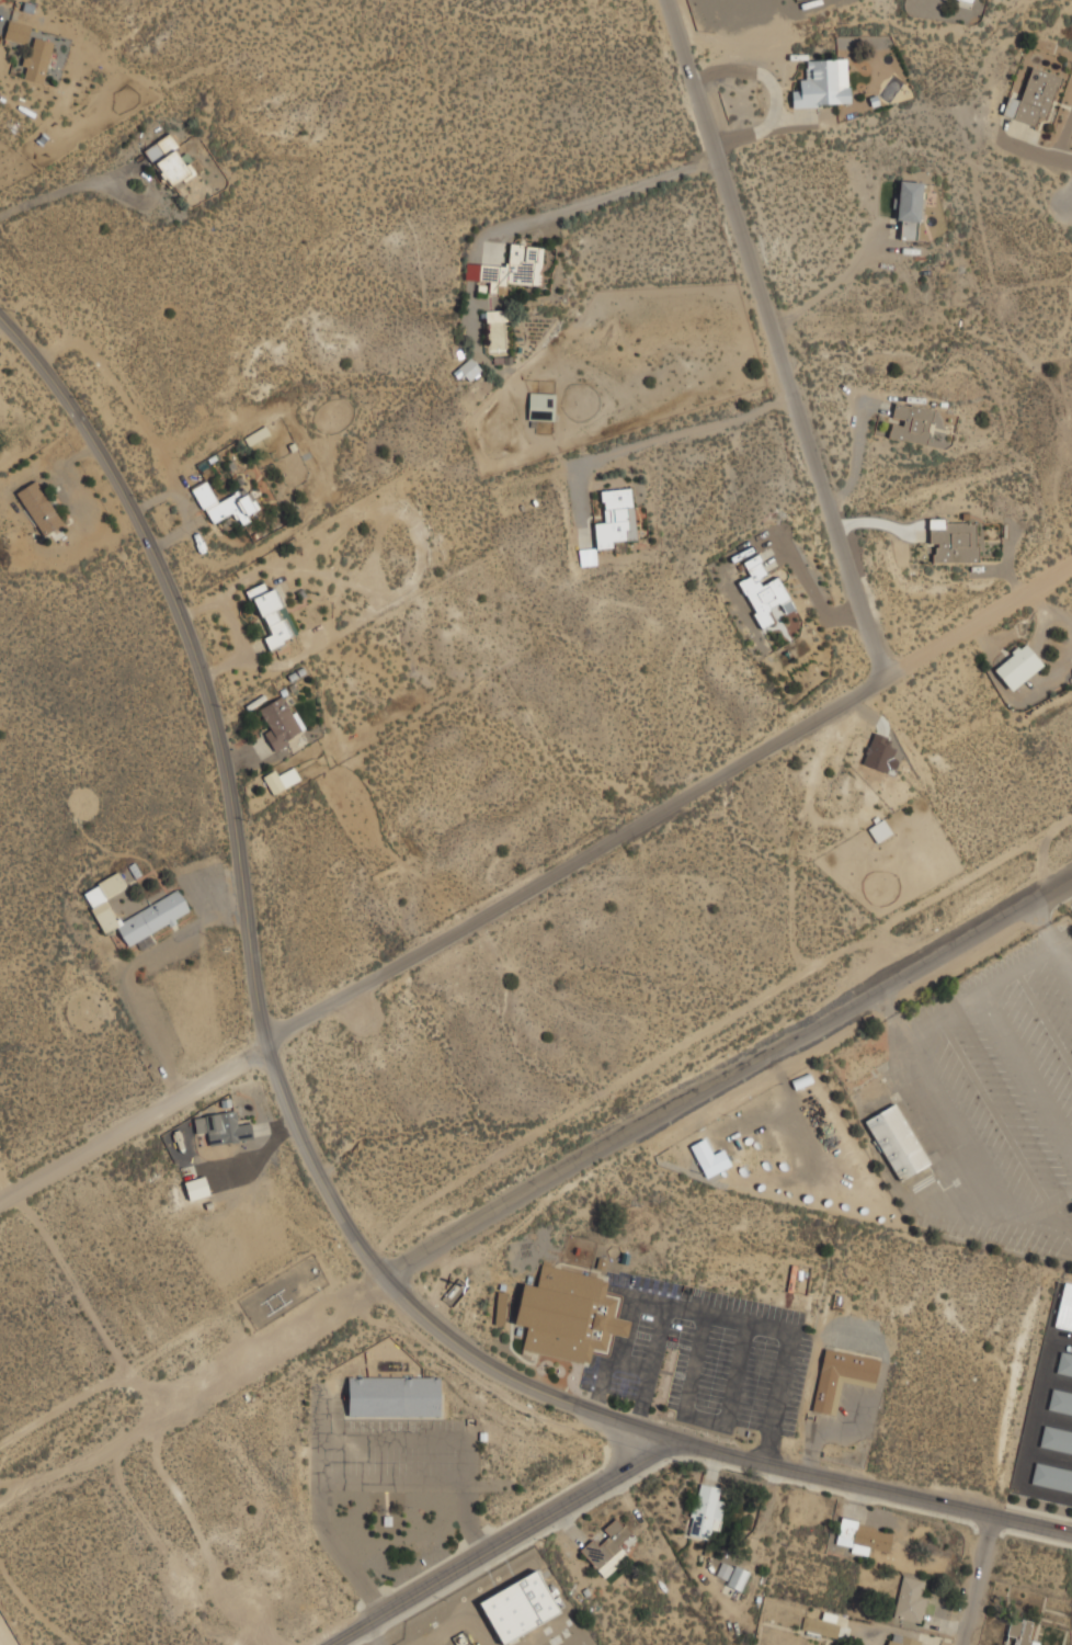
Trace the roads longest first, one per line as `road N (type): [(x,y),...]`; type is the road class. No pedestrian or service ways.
road 1 (tertiary): [(0,317),(96,442),(194,647),(235,824),(264,1045),(300,1143),(343,1224),(384,1278),(535,1394),(654,1439),(1071,1535)]
road 2 (residential): [(264,1045),(1071,567)]
road 3 (tertiary): [(1071,879),(384,1278)]
road 4 (residential): [(886,678),(668,0)]
road 5 (track): [(0,1502),(384,1278)]
road 6 (tertiary): [(337,1644),(601,1487),(654,1439)]
road 7 (residential): [(0,1201),(264,1045)]
road 8 (residential): [(965,1644),(993,1516)]

